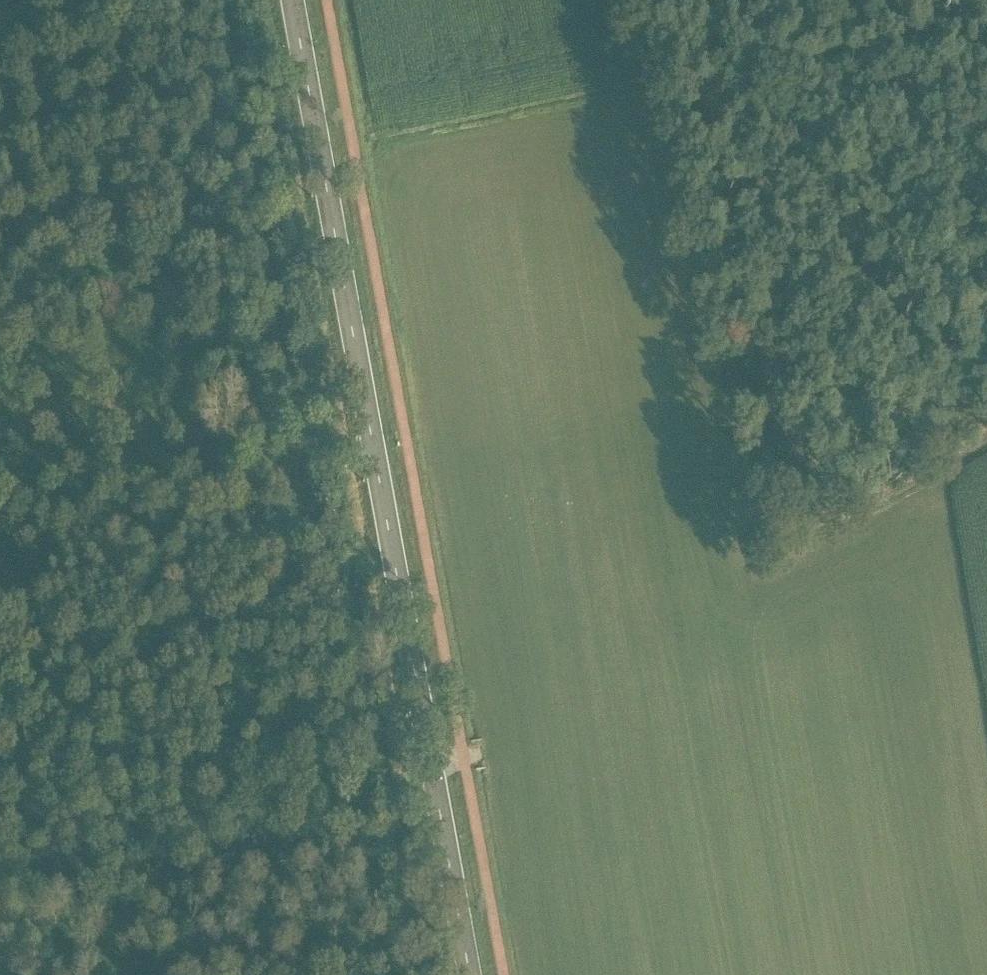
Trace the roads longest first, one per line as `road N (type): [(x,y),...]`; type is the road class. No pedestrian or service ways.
road 1 (primary): [(469,974),(291,0)]
road 2 (track): [(222,0),(307,478)]
road 3 (track): [(0,535),(307,478),(321,557),(392,552)]
road 4 (track): [(321,557),(397,974)]

